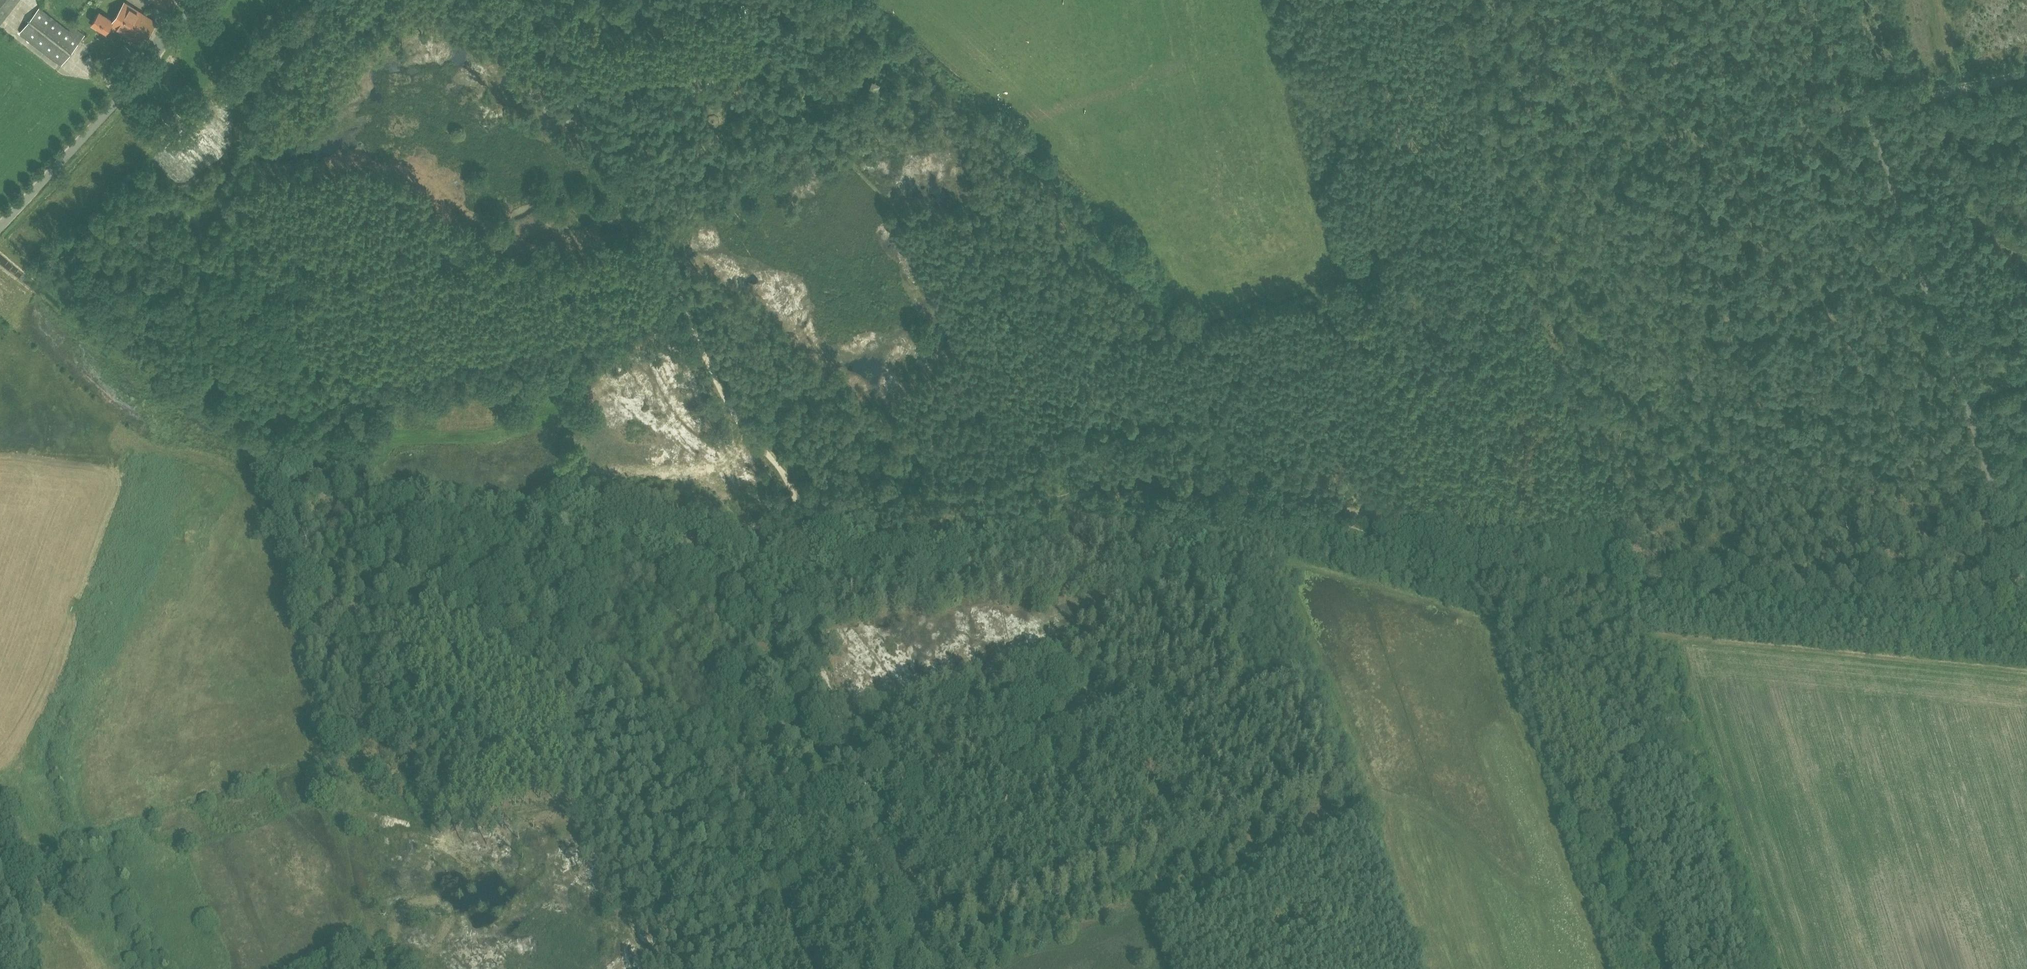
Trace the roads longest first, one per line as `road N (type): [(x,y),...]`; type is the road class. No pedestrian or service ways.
road 1 (track): [(938,968),(792,601),(789,480),(728,401),(656,242),(609,170),(546,0)]
road 2 (unclassified): [(2026,582),(1834,0)]
road 3 (unclassified): [(0,228),(118,101),(198,0)]
road 4 (track): [(665,968),(651,938),(811,878),(883,823)]
road 5 (track): [(214,419),(0,245)]
road 6 (track): [(1869,108),(2026,78)]

